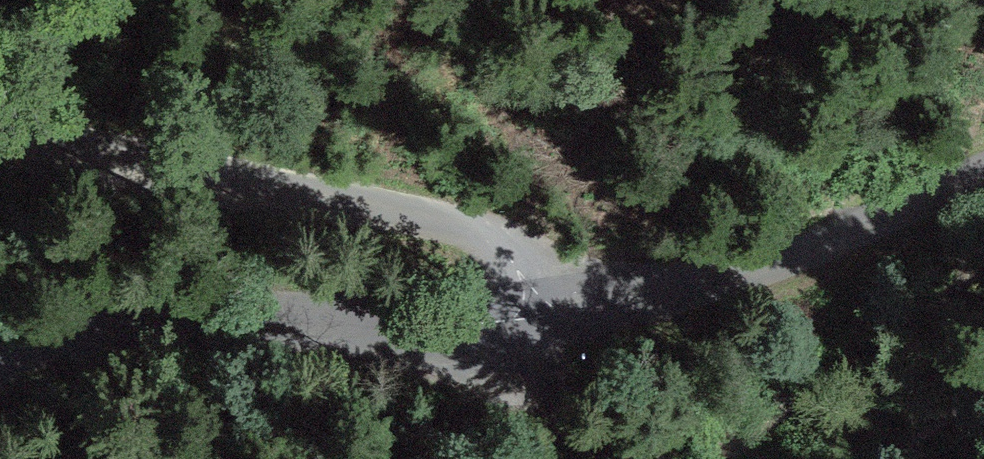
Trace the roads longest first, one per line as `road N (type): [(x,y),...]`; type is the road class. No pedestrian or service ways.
road 1 (residential): [(0,128),(185,163),(672,281)]
road 2 (residential): [(672,281),(500,311),(167,312),(0,349)]
road 3 (unclassified): [(983,179),(672,281)]
road 4 (track): [(372,308),(613,458)]
road 5 (track): [(873,458),(983,381)]

